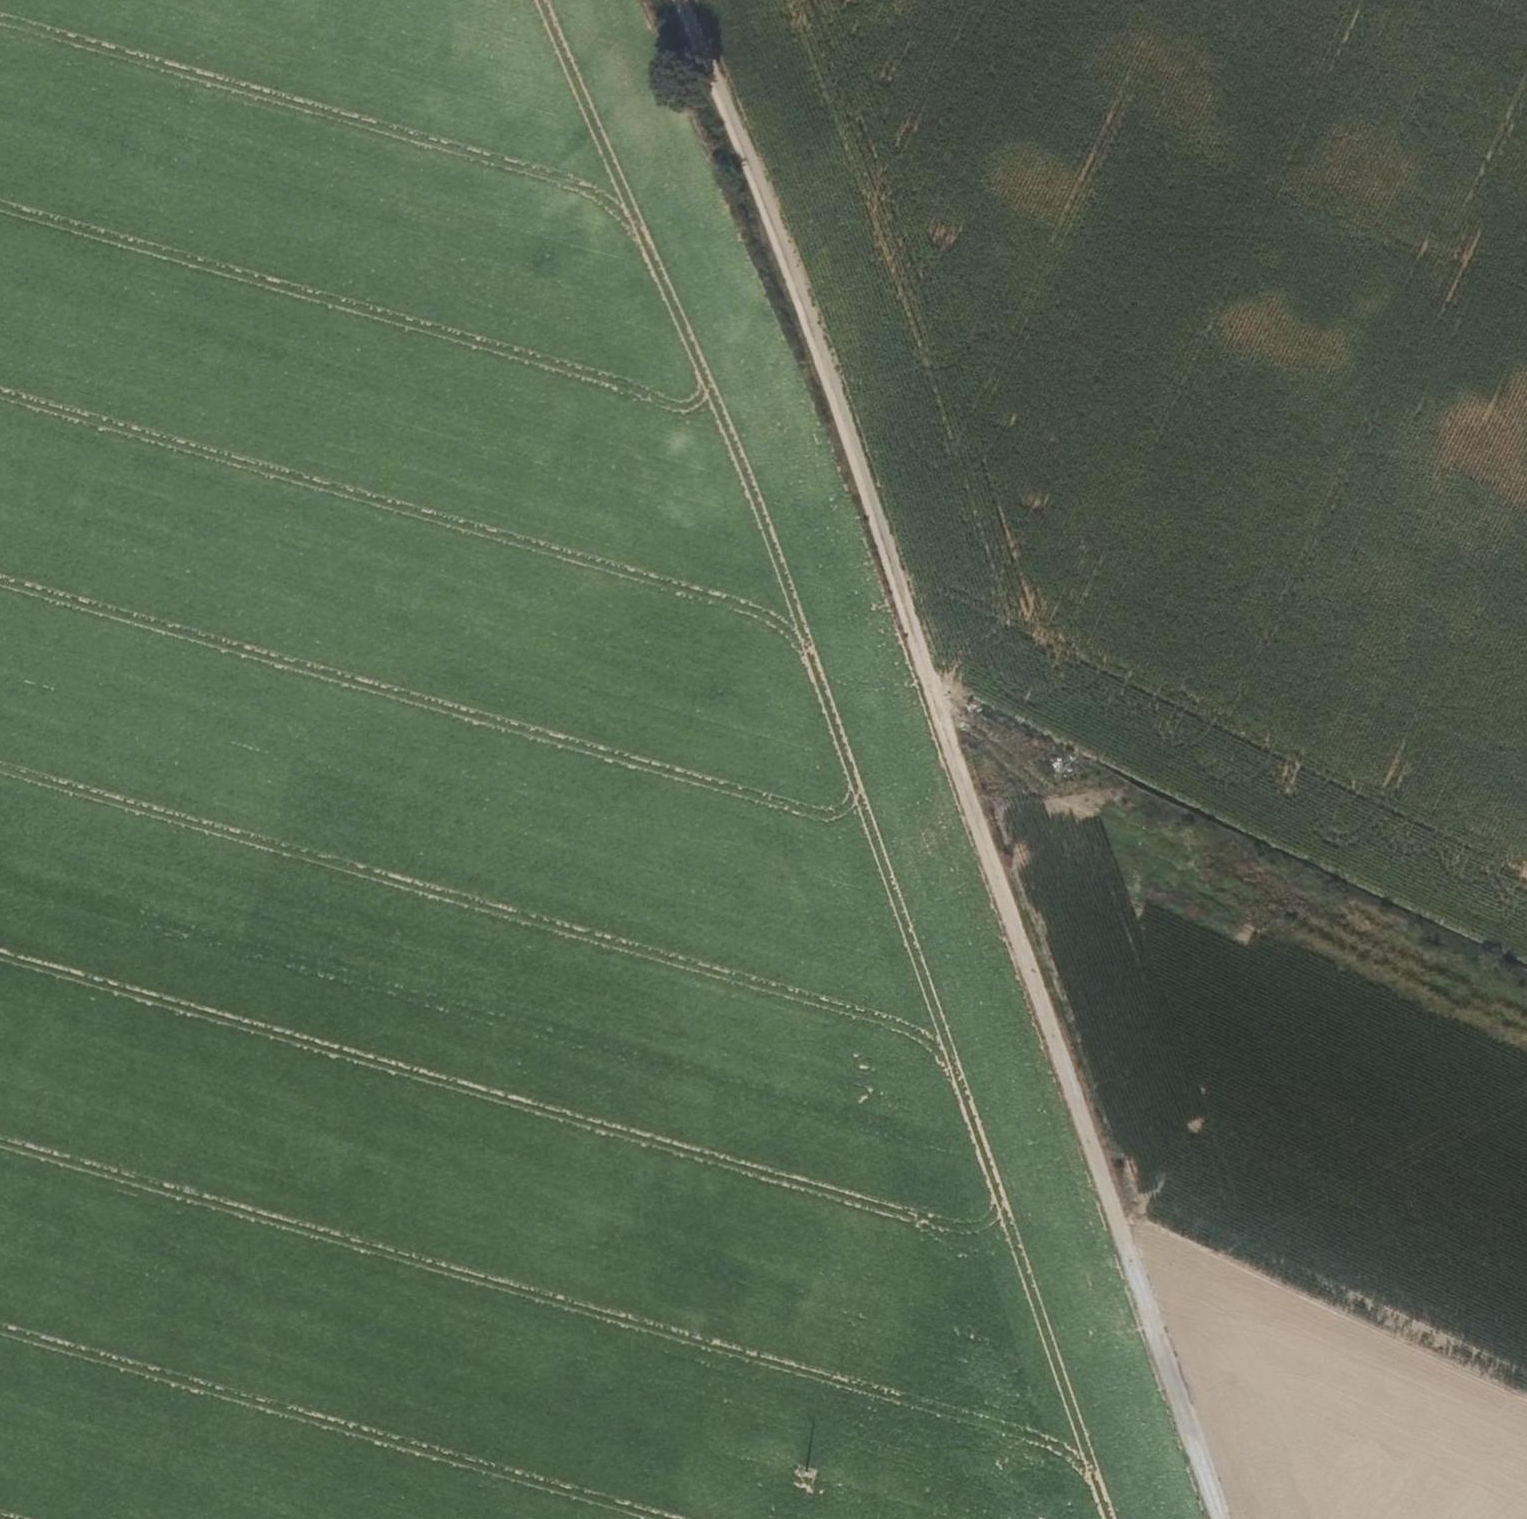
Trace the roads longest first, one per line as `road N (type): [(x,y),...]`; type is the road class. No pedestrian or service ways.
road 1 (track): [(1064,1064),(831,382),(680,0)]
road 2 (track): [(1064,1064),(1217,1518)]

